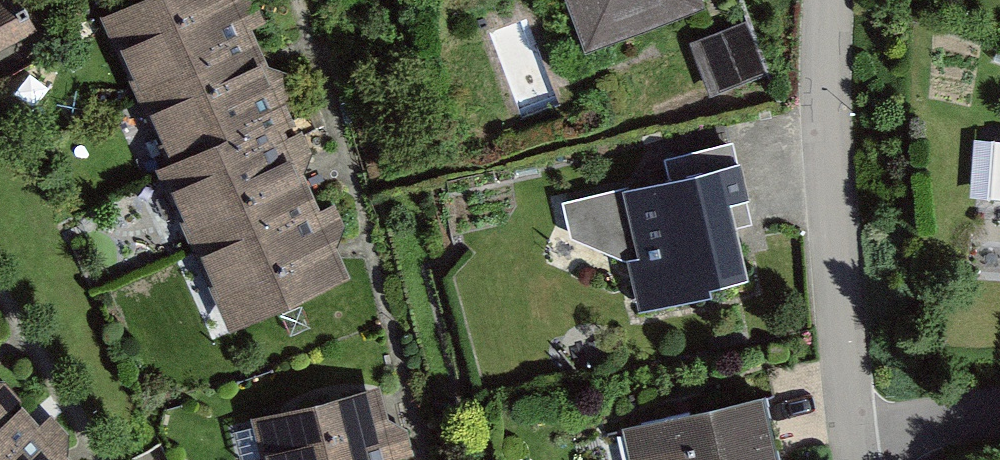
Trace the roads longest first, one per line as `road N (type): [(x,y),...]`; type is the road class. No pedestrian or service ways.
road 1 (residential): [(853,448),(823,132),(828,0)]
road 2 (residential): [(853,448),(999,414)]

